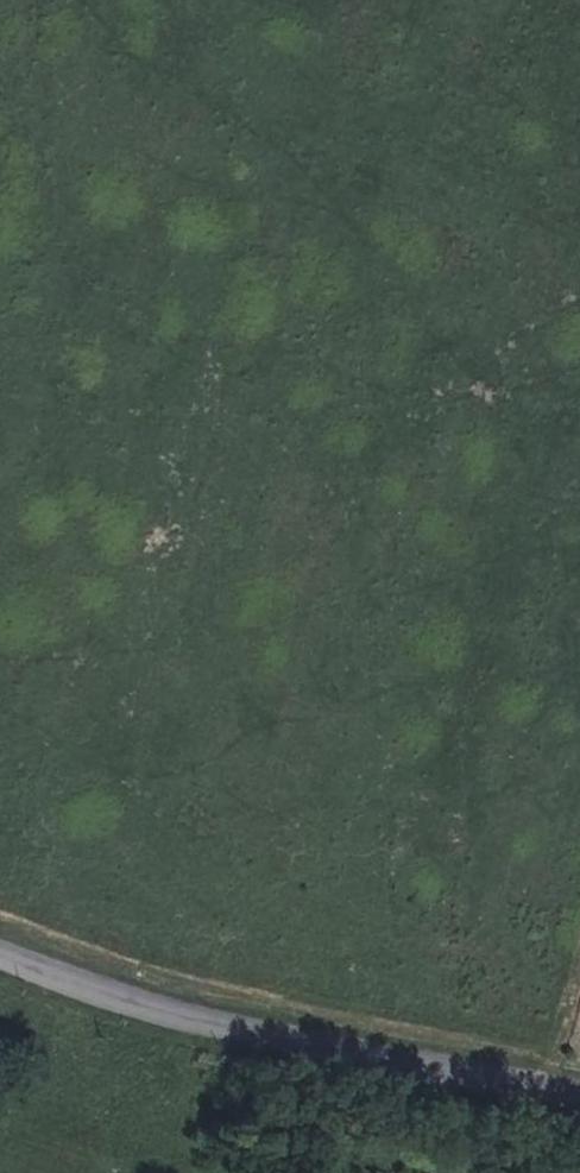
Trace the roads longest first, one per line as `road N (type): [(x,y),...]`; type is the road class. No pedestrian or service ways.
road 1 (tertiary): [(0,947),(84,984),(295,1042),(579,1093)]

